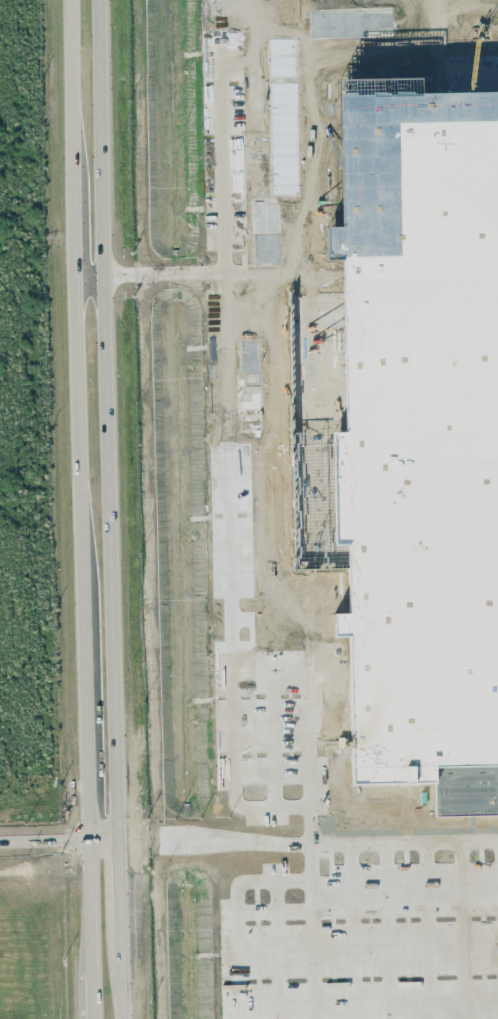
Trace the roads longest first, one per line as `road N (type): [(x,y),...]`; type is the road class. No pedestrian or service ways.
road 1 (secondary): [(73,0),(94,1018)]
road 2 (secondary): [(118,838),(101,0)]

